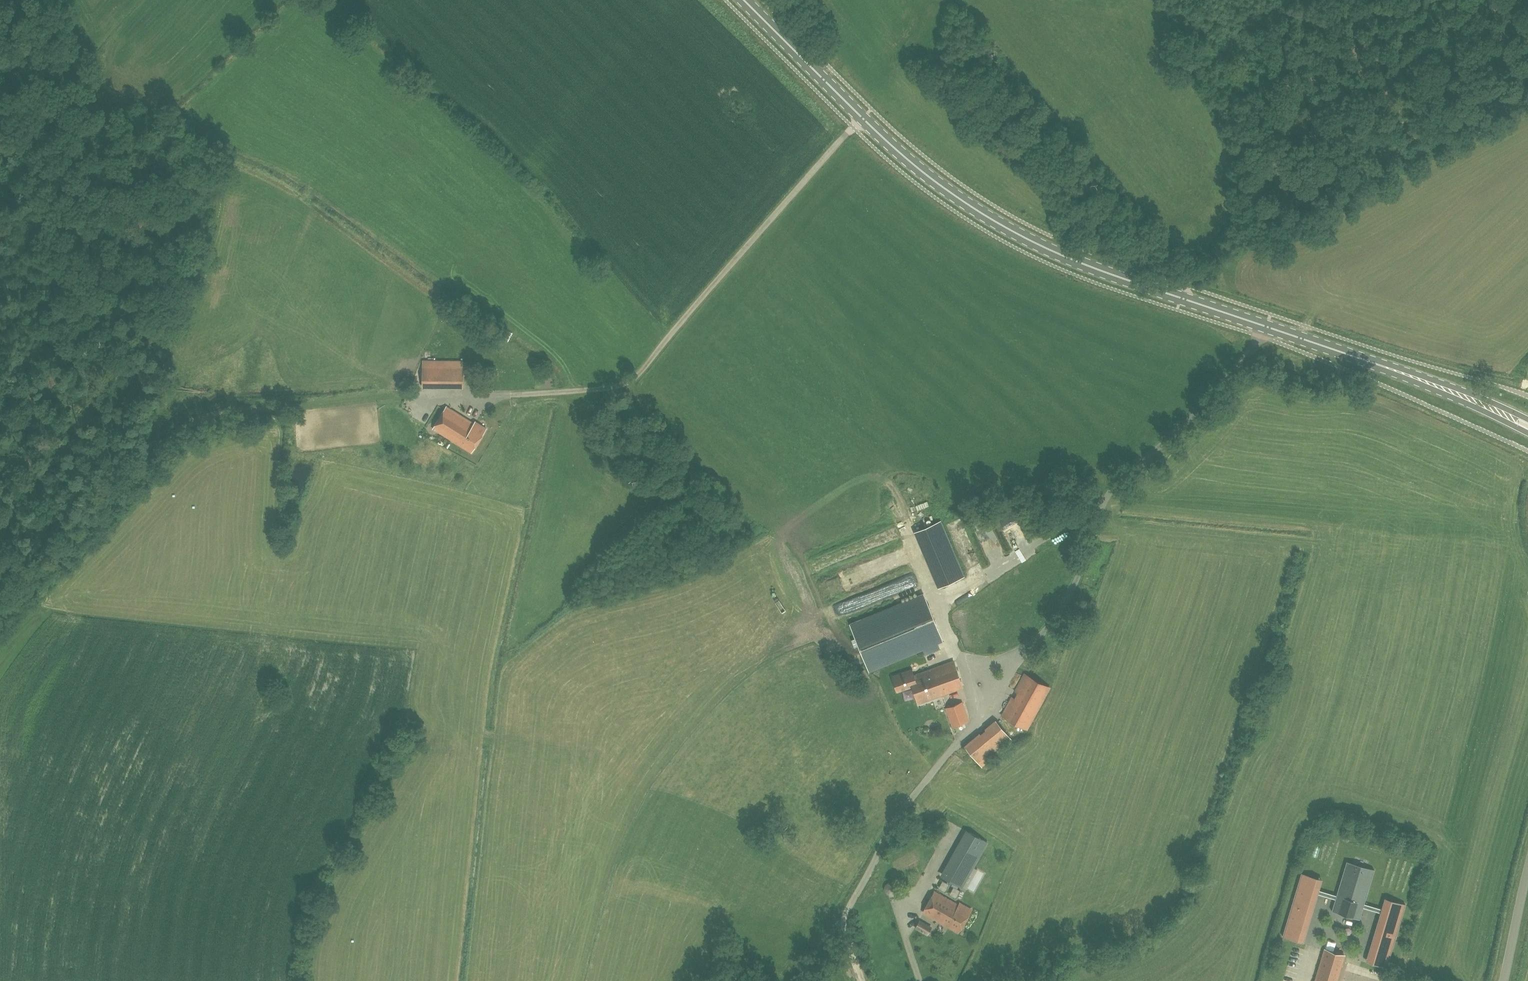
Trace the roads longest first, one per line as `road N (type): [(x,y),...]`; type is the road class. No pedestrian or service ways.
road 1 (secondary): [(1268,326),(1062,256),(950,193),(748,0)]
road 2 (track): [(1180,299),(1250,229),(1438,124),(1497,51),(1502,28)]
road 3 (secondary): [(1268,326),(1527,433)]
road 4 (secondary): [(1527,419),(1268,326)]

